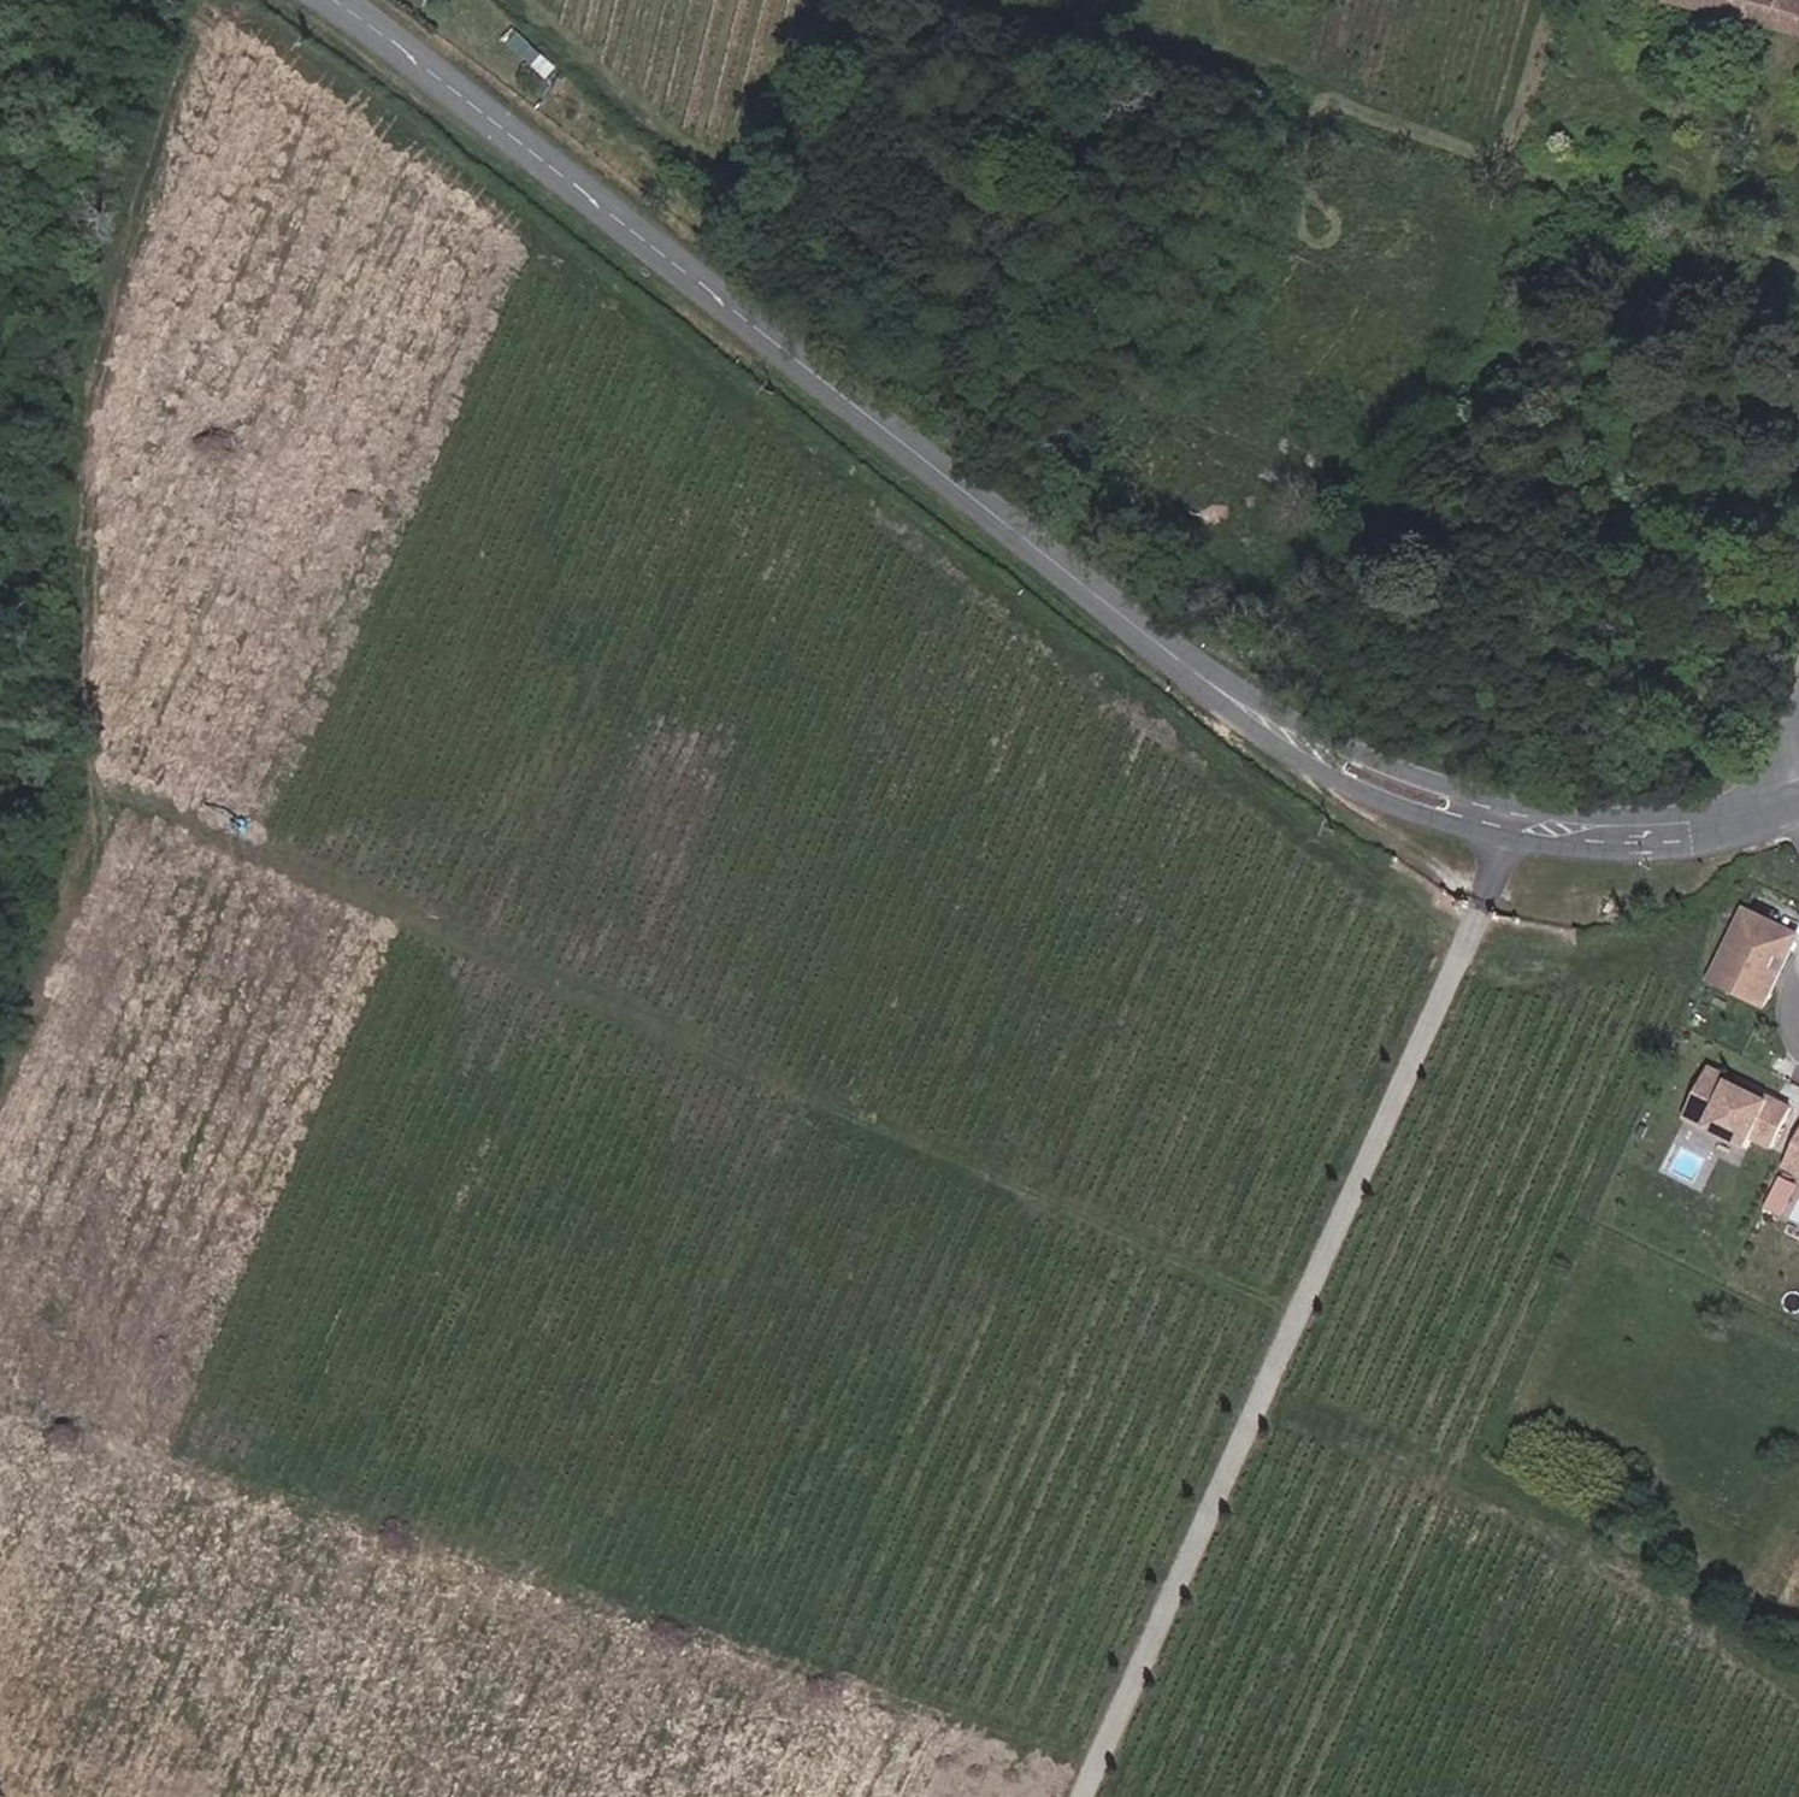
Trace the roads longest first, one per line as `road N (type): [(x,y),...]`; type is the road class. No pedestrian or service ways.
road 1 (tertiary): [(330,0),(1253,714),(1344,766),(1419,796),(1582,832),(1714,828),(1798,802)]

